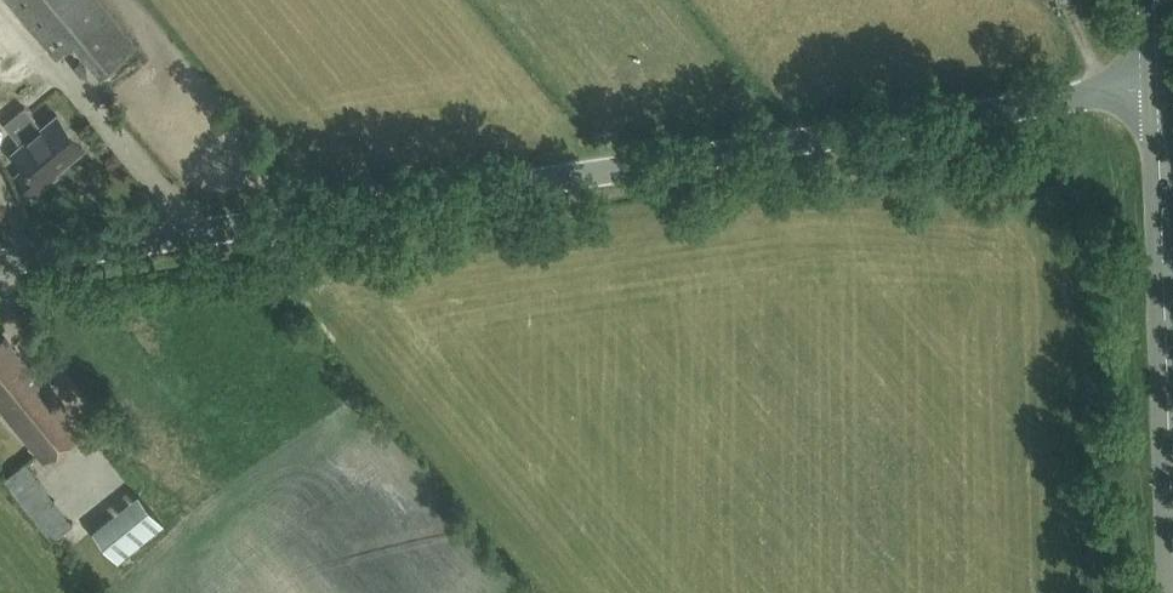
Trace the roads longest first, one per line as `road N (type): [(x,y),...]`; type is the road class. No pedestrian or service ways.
road 1 (unclassified): [(0,265),(1157,84)]
road 2 (tertiary): [(1172,494),(1157,84)]

